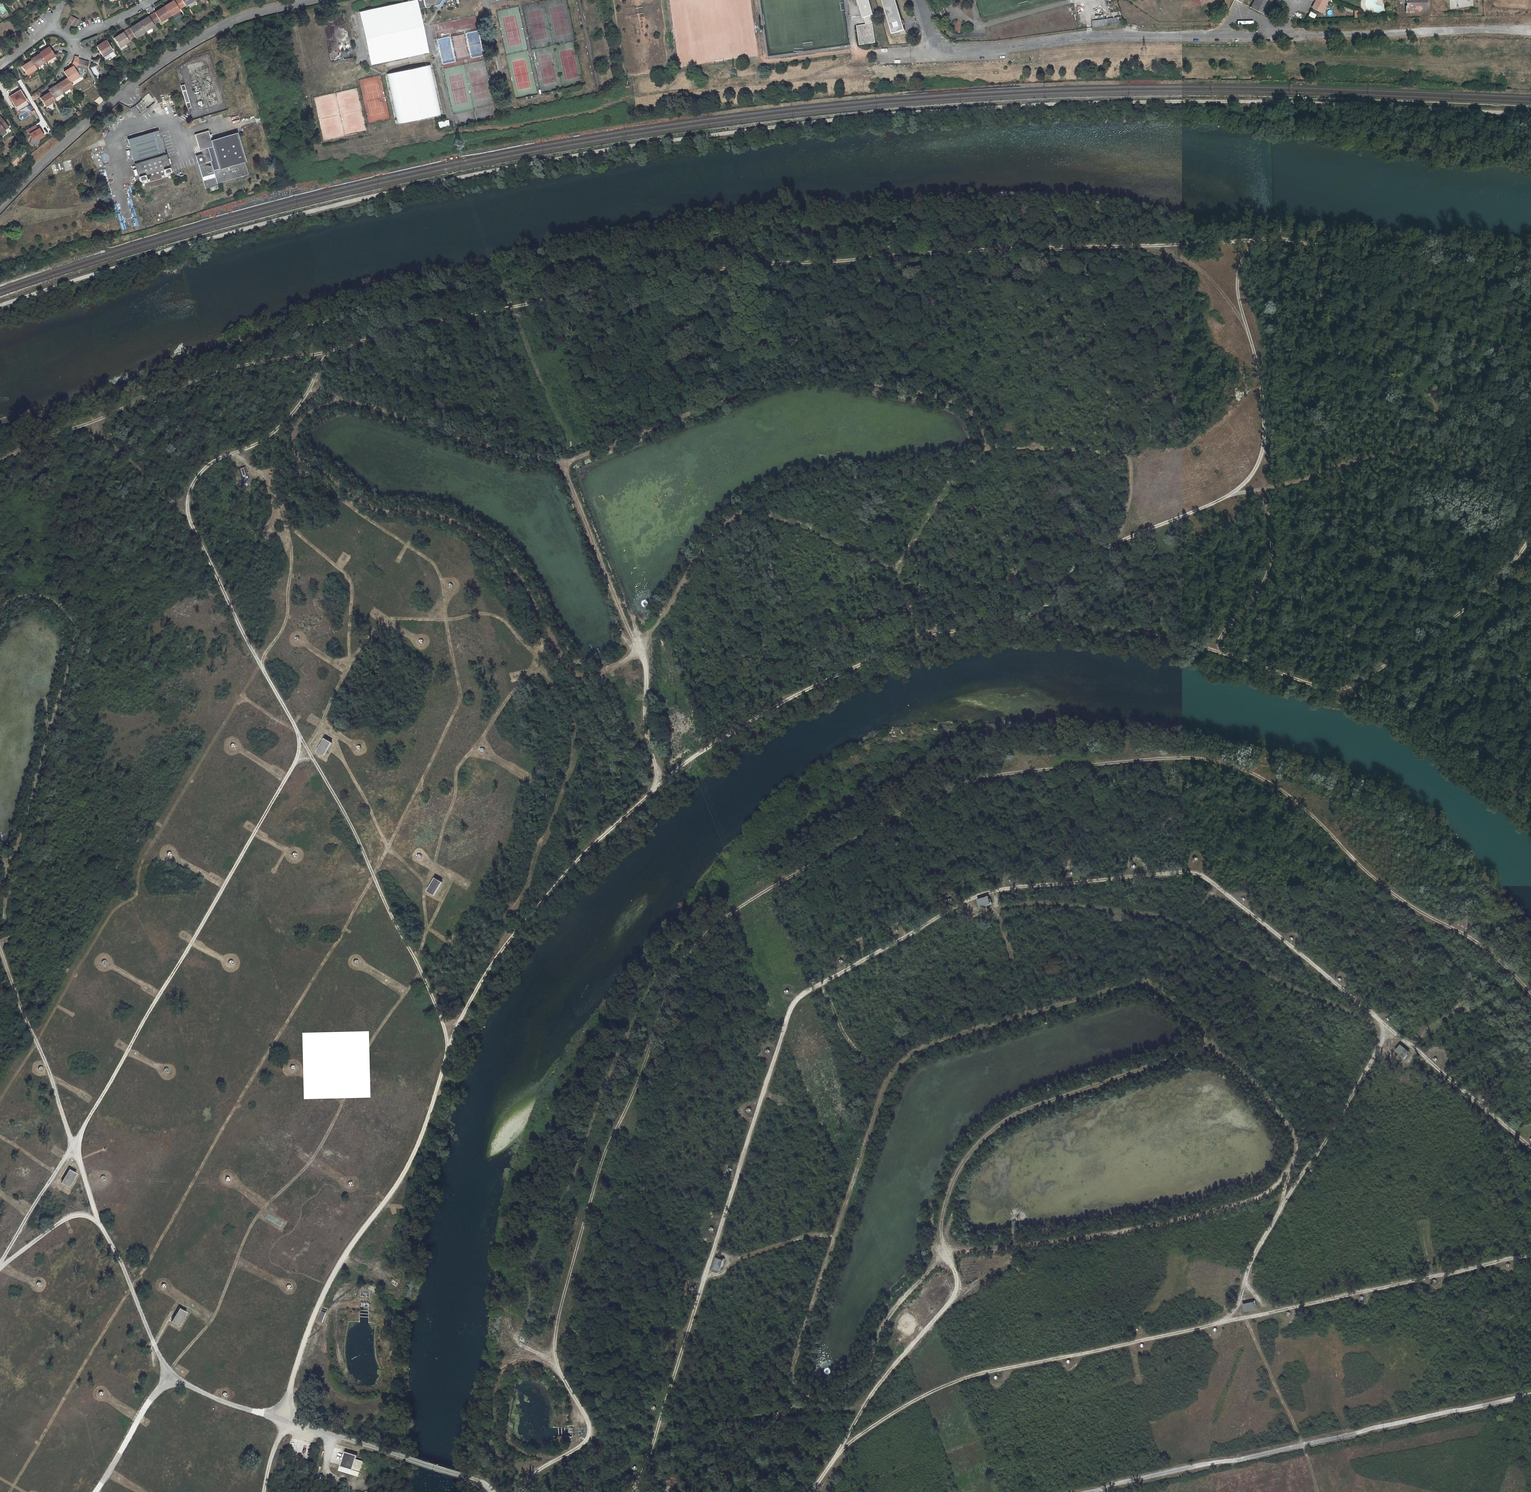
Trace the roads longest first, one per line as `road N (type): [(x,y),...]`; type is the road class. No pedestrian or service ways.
road 1 (track): [(524,1491),(535,1472),(590,1434),(557,1366),(556,1326),(603,1157),(670,982),(726,916),(910,807),(982,777),(1159,759),(1253,773),(1300,804),(1408,906),(1463,933),(1530,992)]
road 2 (track): [(0,463),(212,374),(729,267),(1269,238),(1530,254)]
road 3 (track): [(0,305),(177,247),(387,192),(606,150),(830,119),(1129,102),(1530,114)]
road 4 (track): [(563,464),(811,371),(953,401),(973,413),(987,437),(987,453),(974,465),(815,482),(730,520),(638,651),(592,676),(569,669),(511,565),(479,535),(436,515),(377,512),(299,459),(297,425),(345,398)]
road 5 (track): [(631,1491),(795,1001),(960,904),(1006,888),(1178,872),(1206,879),(1530,1147)]
road 6 (track): [(947,1252),(1155,1226),(1253,1200),(1290,1170),(1298,1140),(1200,1024),(1152,985),(1136,981),(930,1043),(902,1061),(883,1090),(793,1368),(795,1384),(822,1400),(840,1393),(867,1371),(884,1323)]
road 7 (track): [(1530,545),(1498,582),(1343,690),(1211,648),(1015,622),(920,638),(792,696),(700,752),(587,852),(482,980),(451,1045)]
road 8 (track): [(841,1448),(975,1374),(1530,1257)]
road 9 (track): [(812,1491),(878,1386),(953,1300),(958,1278),(940,1228),(951,1184),(970,1153),(1025,1110),(1217,1042)]
road 10 (track): [(309,393),(563,464),(647,667),(651,792)]
road 11 (track): [(0,1264),(305,744)]
road 12 (track): [(1015,622),(1046,606),(1069,575),(1104,550),(1195,513),(1255,470),(1265,438),(1260,379),(1237,290),(1250,248),(1269,238)]
road 13 (track): [(451,1045),(402,1187),(310,1322),(264,1491)]
road 14 (track): [(305,744),(188,517),(188,494),(219,458),(275,431),(309,393),(324,354)]
road 15 (track): [(1090,1491),(1530,1394)]
road 16 (residential): [(305,1),(242,16),(185,46),(76,132),(0,205)]
road 17 (track): [(75,1146),(171,1379),(281,1420)]
road 18 (track): [(305,744),(355,830),(451,1045)]
road 19 (track): [(1389,1029),(1250,1264),(1227,1321)]
road 20 (unclassified): [(281,1420),(480,1480),(492,1491)]
road 21 (track): [(75,1146),(0,945)]
road 22 (track): [(290,4),(304,52),(299,126),(320,150)]
road 23 (track): [(706,1276),(742,1256),(815,1233),(835,1237)]
road 24 (track): [(94,1491),(145,1406),(171,1379)]
road 25 (track): [(1150,245),(1183,257),(1246,327)]
road 26 (track): [(0,1265),(77,1214),(101,1226)]

